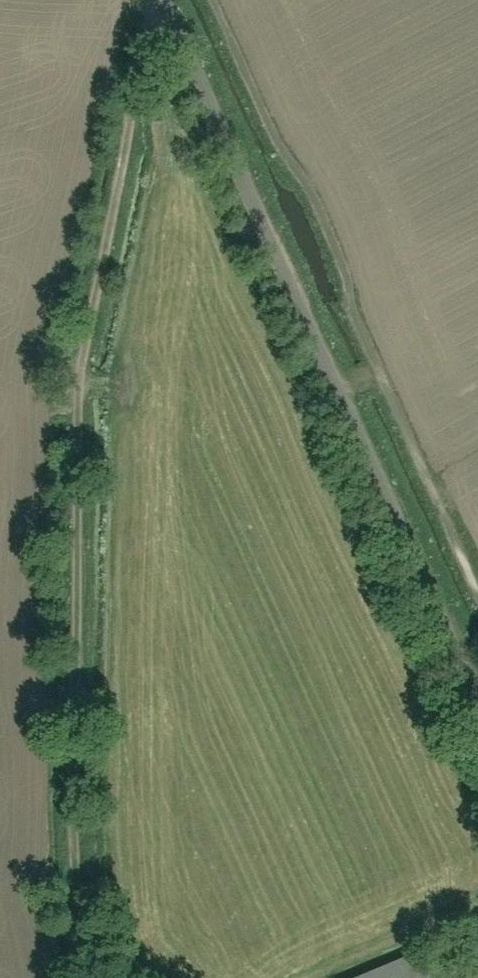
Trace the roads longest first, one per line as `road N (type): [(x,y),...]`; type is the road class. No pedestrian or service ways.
road 1 (unclassified): [(477,730),(157,0)]

